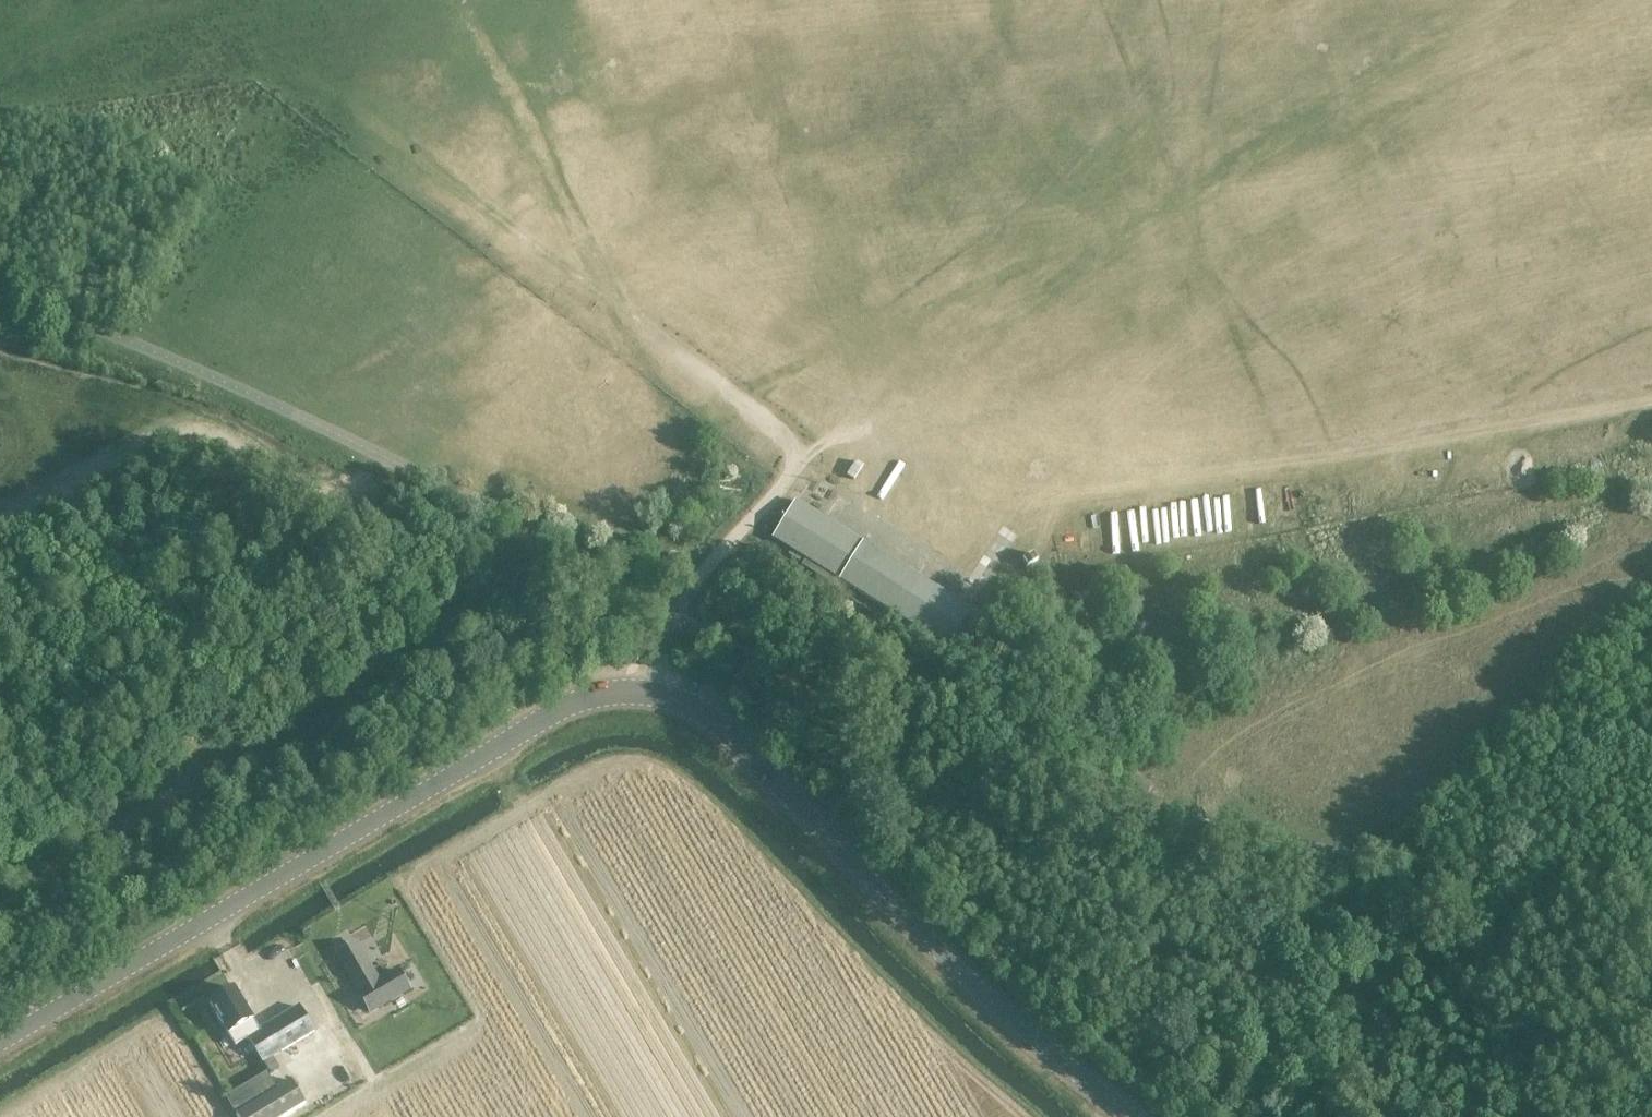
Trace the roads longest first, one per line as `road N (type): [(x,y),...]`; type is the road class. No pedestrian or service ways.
road 1 (secondary): [(0,1040),(575,701),(657,691)]
road 2 (track): [(0,910),(477,603),(543,541)]
road 3 (secondary): [(1133,1116),(712,718),(657,691)]

